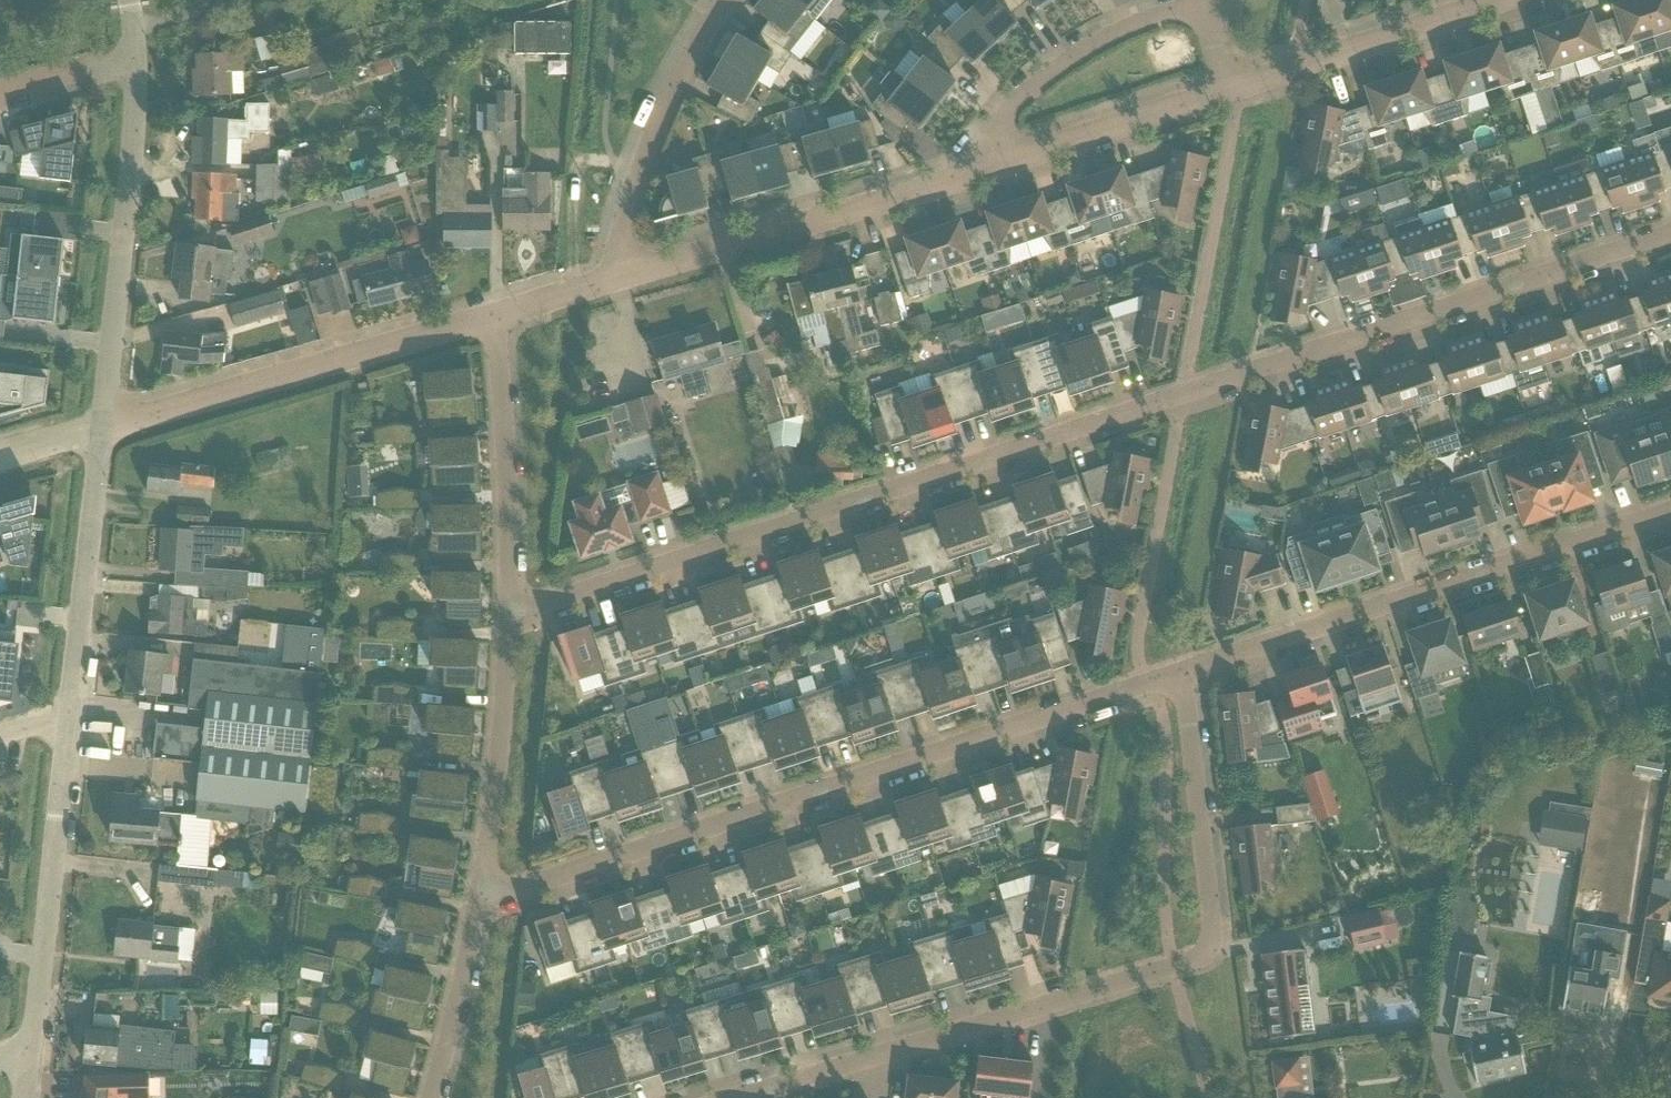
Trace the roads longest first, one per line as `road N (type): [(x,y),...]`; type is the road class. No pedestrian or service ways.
road 1 (residential): [(512,617),(1670,235)]
road 2 (residential): [(746,1097),(1175,969),(1212,947),(1184,669)]
road 3 (residential): [(485,900),(1184,669)]
road 4 (residential): [(1184,669),(1670,515)]
road 5 (residential): [(104,426),(501,317)]
road 6 (residential): [(622,275),(980,161)]
road 7 (residential): [(137,57),(104,426)]
road 8 (residential): [(980,161),(1039,82),(1173,11),(1195,11),(1208,24),(1225,85)]
road 9 (residential): [(71,717),(31,1046)]
road 10 (residential): [(501,317),(512,617)]
road 11 (residential): [(622,275),(620,238),(649,146),(727,0)]
road 12 (residential): [(104,426),(71,717)]
road 13 (residential): [(1225,85),(1500,0)]
road 14 (residential): [(512,617),(485,900)]
road 15 (residential): [(980,161),(1225,85)]
road 16 (residential): [(485,900),(433,1097)]
road 17 (residential): [(137,57),(0,93)]
road 18 (residential): [(501,317),(622,275)]

